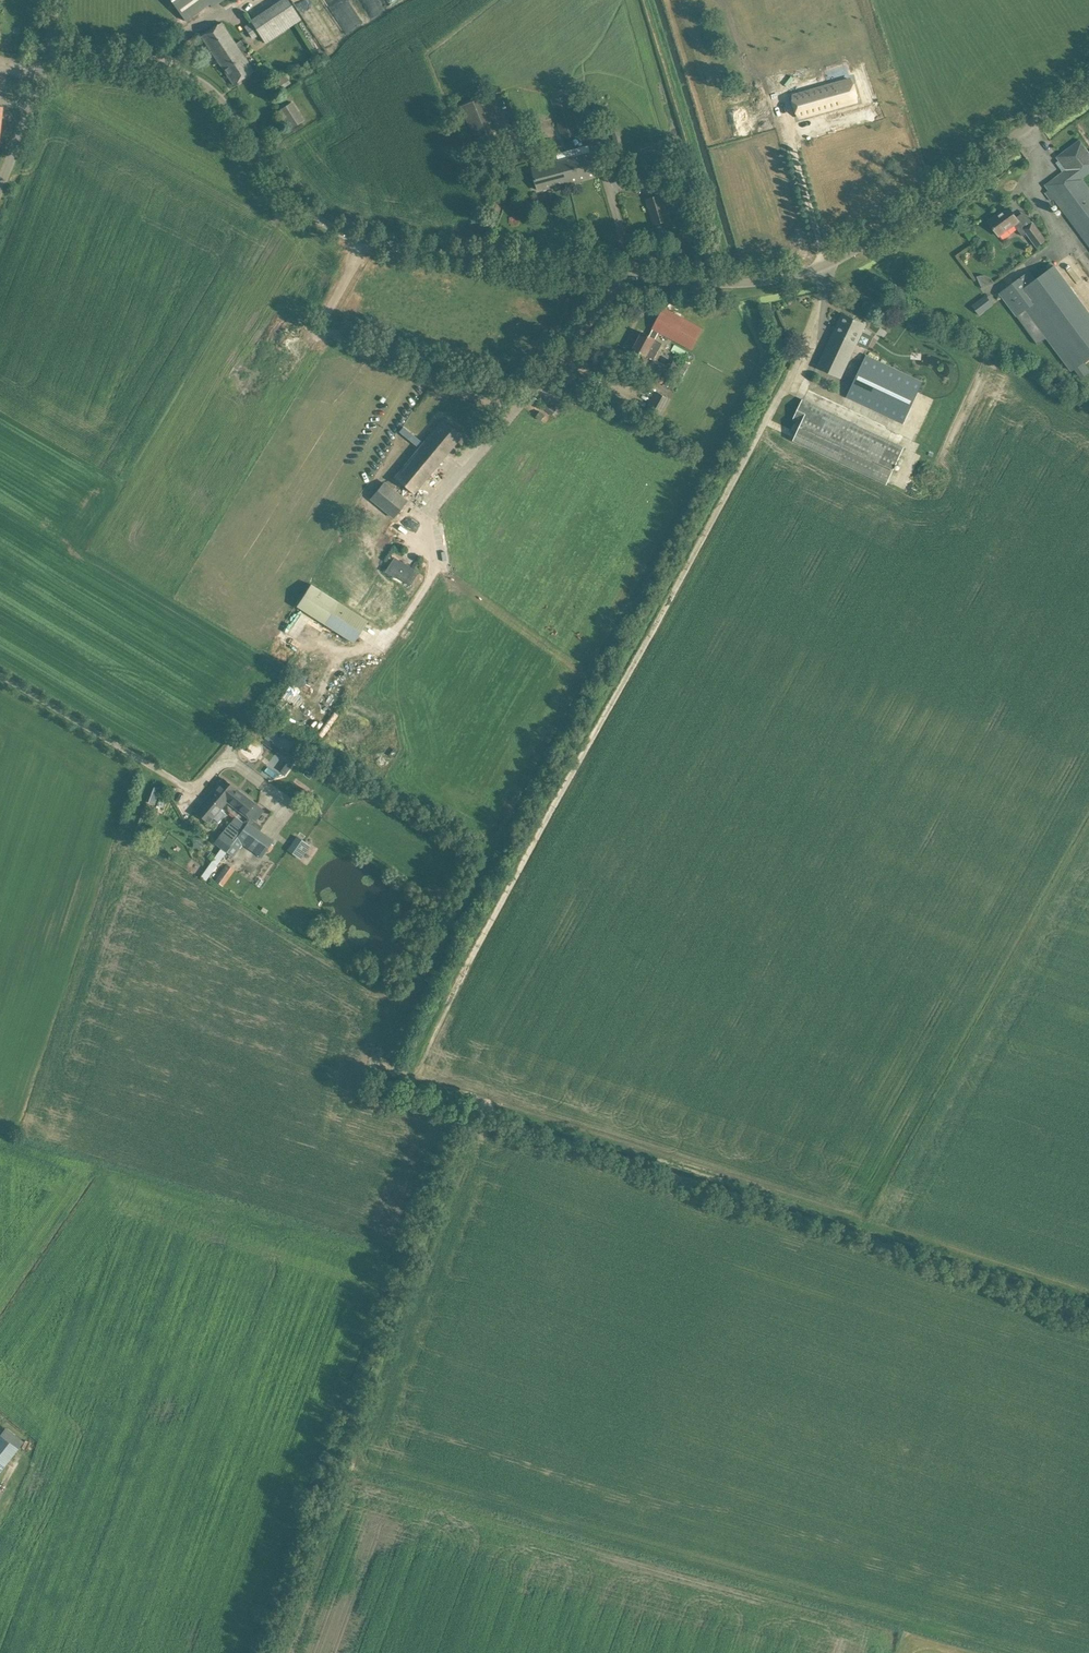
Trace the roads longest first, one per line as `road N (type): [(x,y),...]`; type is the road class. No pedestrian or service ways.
road 1 (unclassified): [(51,48),(190,77),(219,101),(294,198),(359,239),(749,282),(852,250),(1088,81)]
road 2 (unclassified): [(177,788),(0,681)]
road 3 (tertiary): [(0,184),(51,48)]

